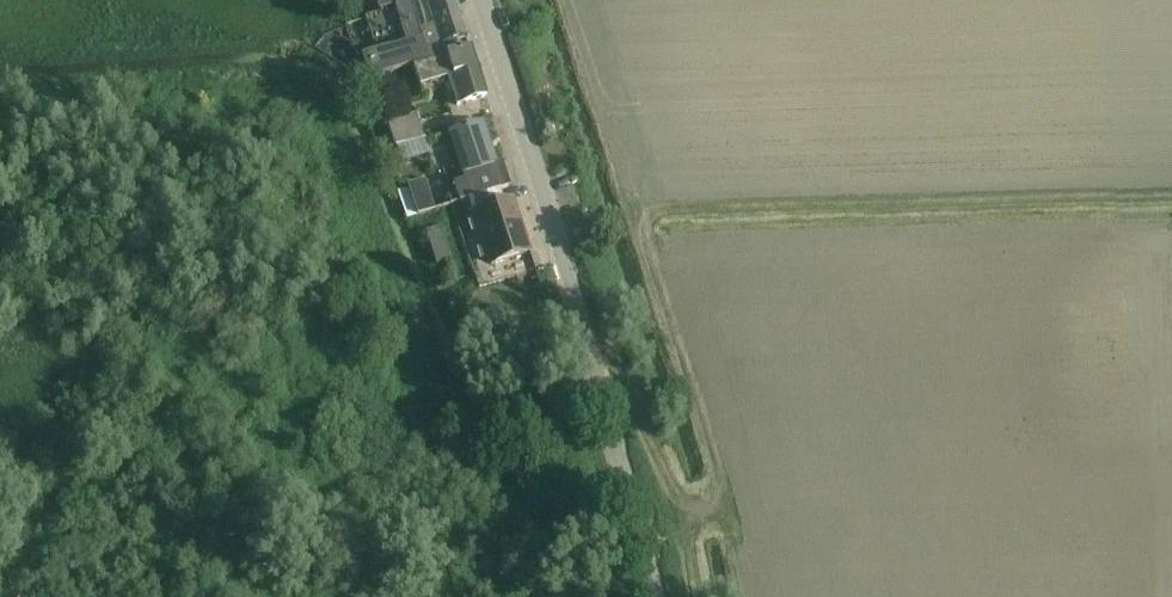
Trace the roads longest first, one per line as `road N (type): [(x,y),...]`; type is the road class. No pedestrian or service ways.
road 1 (unclassified): [(589,340),(478,0)]
road 2 (unclassified): [(712,596),(706,558),(632,387),(589,340)]
road 3 (unclassified): [(653,596),(589,340)]

